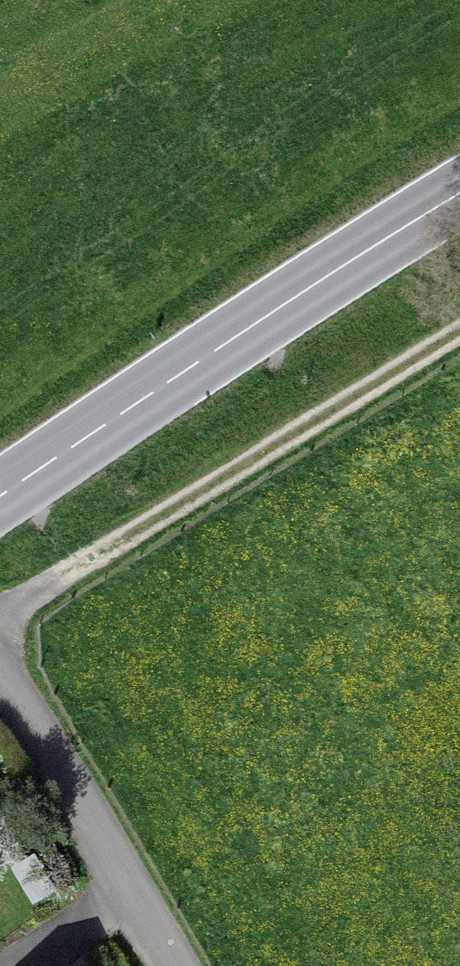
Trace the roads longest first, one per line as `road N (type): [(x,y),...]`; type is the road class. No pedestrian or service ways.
road 1 (primary): [(0,497),(459,193)]
road 2 (track): [(459,331),(0,620)]
road 3 (residential): [(0,676),(174,965)]

